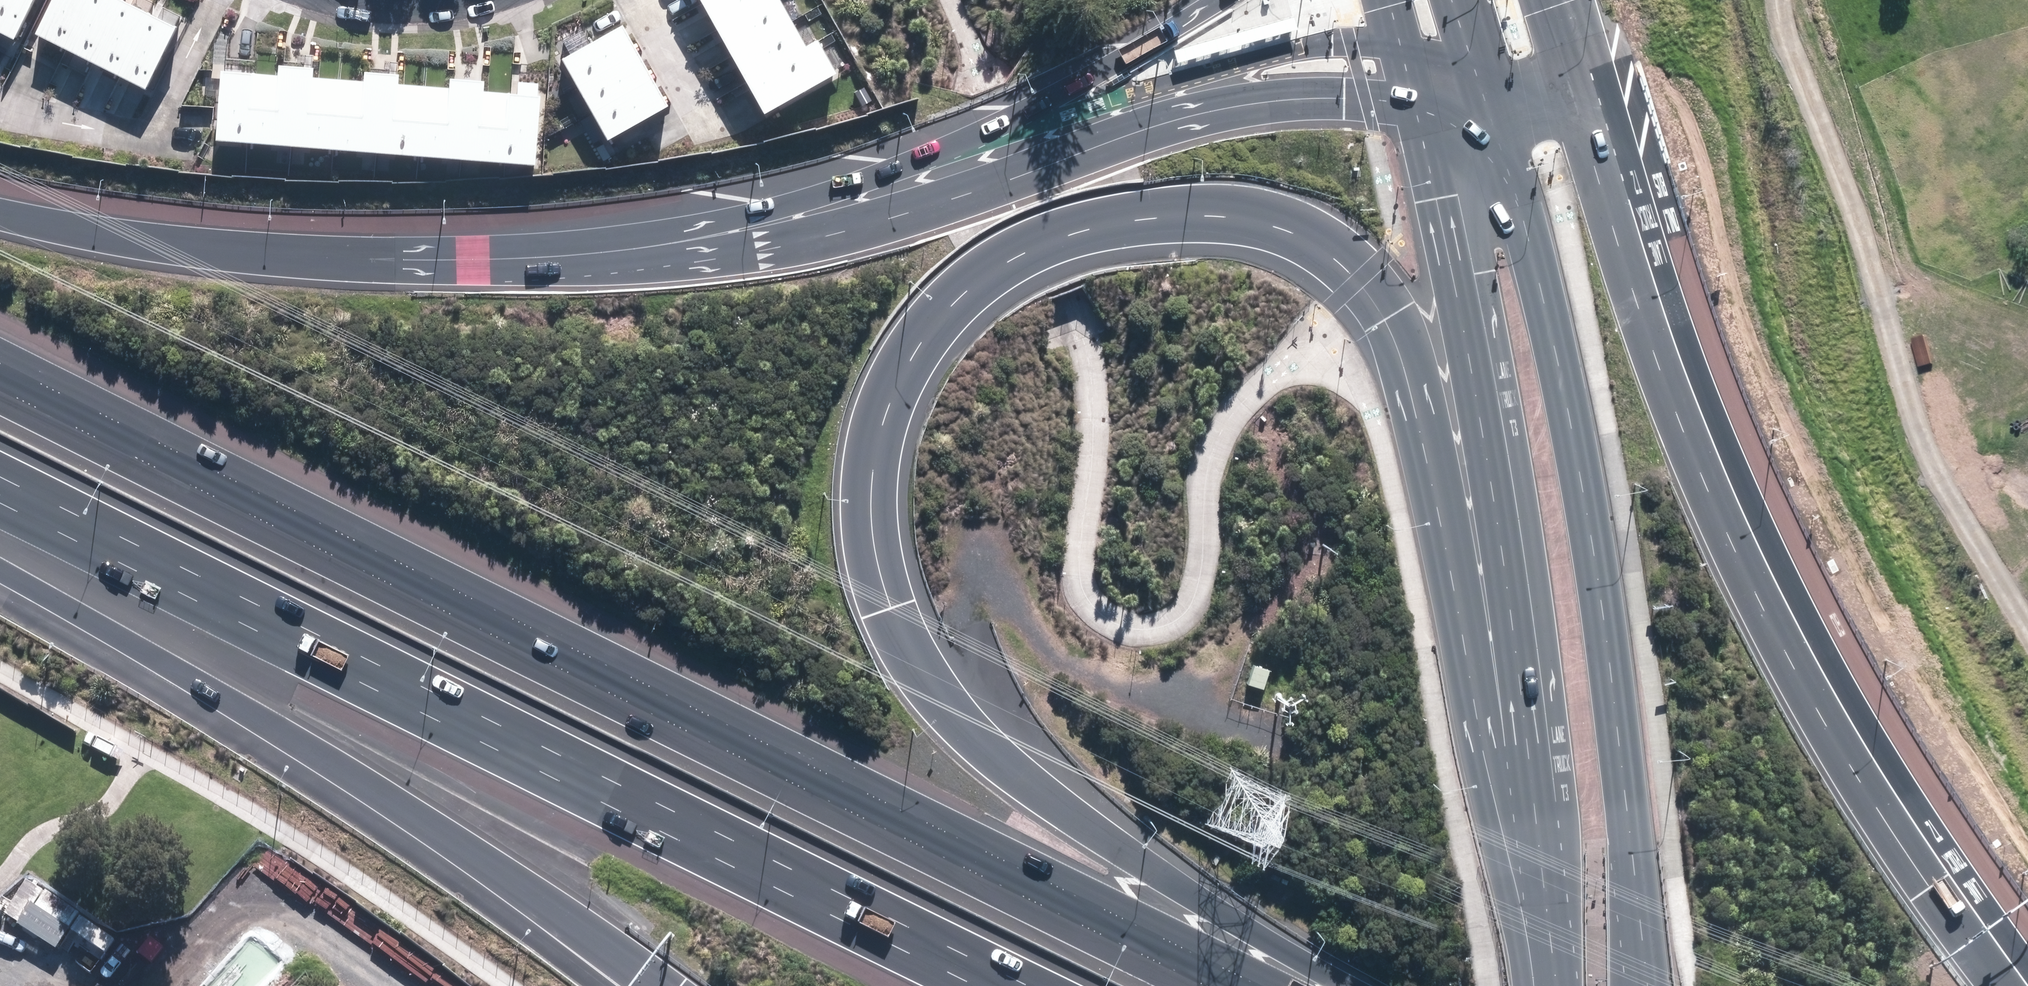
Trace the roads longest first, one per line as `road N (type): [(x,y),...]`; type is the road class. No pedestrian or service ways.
road 1 (motorway): [(1539,888),(1465,654),(1406,376),(1387,320),(1362,280),(1321,243),(1239,217),(1148,218),(1056,238),(1021,255),(935,322),(890,400),(871,513),(876,563),(900,641),(943,707),(1015,777),(1197,904),(1345,985)]
road 2 (motorway): [(0,363),(1255,985)]
road 3 (motorway): [(973,985),(0,502)]
road 4 (motorway): [(1582,128),(1650,341),(1737,555),(1836,741),(2002,985)]
road 5 (primary): [(1502,135),(1587,514),(1648,985)]
road 6 (motorway): [(656,985),(347,772),(0,570)]
road 7 (motorway): [(656,246),(813,228),(1011,179),(1216,109),(1344,96),(1413,101)]
road 8 (motorway): [(0,213),(235,250),(399,262),(656,246)]
road 9 (motorway): [(656,246),(1089,86),(1221,0)]
road 10 (primary): [(1539,888),(1529,749),(1470,377)]
road 11 (track): [(1262,737),(1087,672),(1051,644),(1016,591),(987,591),(971,624)]
road 12 (residential): [(0,101),(153,133),(215,0)]
road 13 (primary): [(1470,377),(1413,101)]
road 14 (motorway): [(1470,377),(1487,270),(1473,182),(1485,148),(1502,135)]
road 15 (secondary): [(1461,0),(1502,135)]
road 16 (residential): [(642,0),(709,123)]
road 17 (motorway): [(1544,0),(1582,128)]

